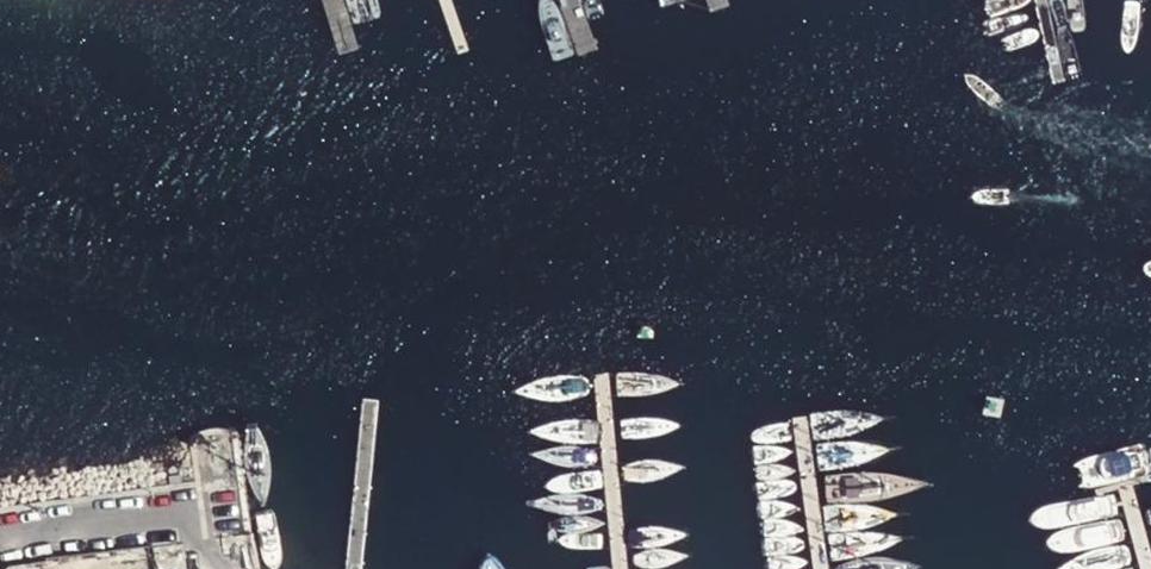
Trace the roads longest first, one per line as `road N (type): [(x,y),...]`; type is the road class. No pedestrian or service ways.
road 1 (trunk): [(991,568),(577,0)]
road 2 (trunk): [(502,0),(913,568)]

